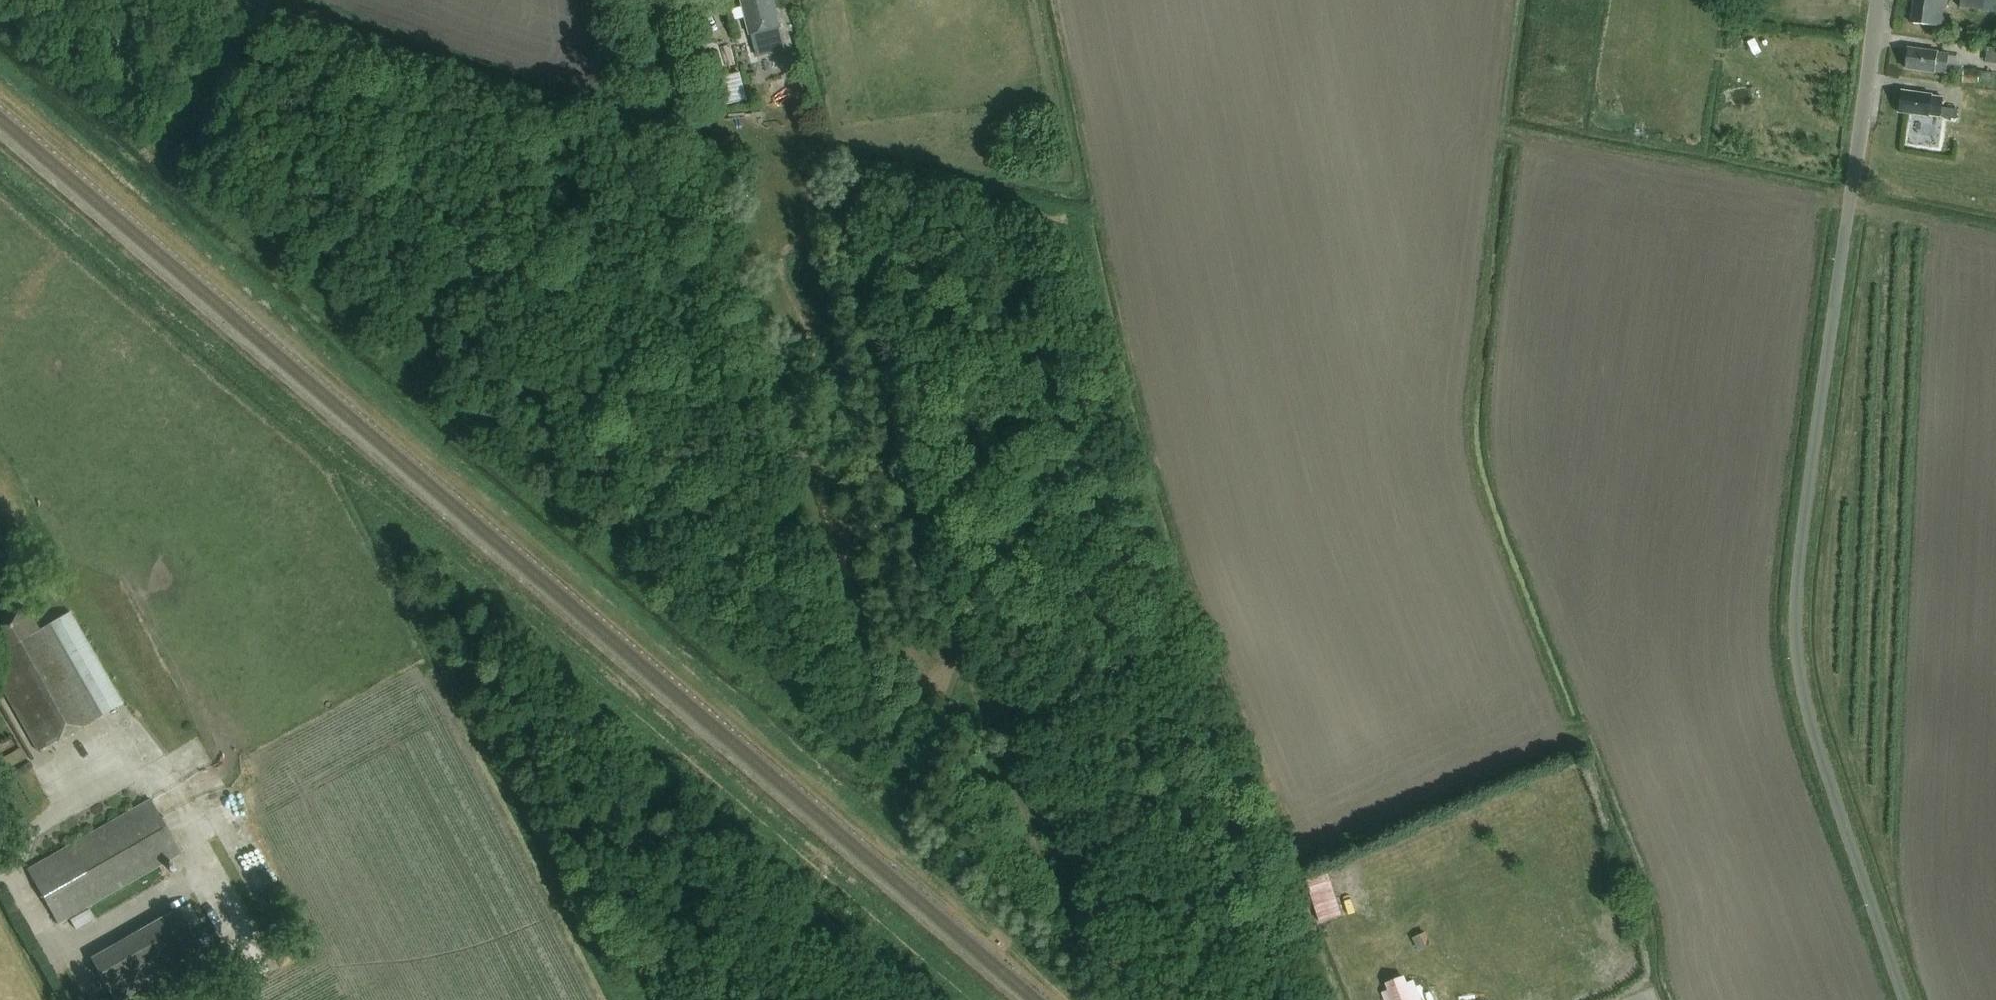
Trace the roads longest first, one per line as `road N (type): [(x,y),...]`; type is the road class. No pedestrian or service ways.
road 1 (residential): [(1903,999),(1811,727),(1796,654),(1801,536),(1876,0)]

